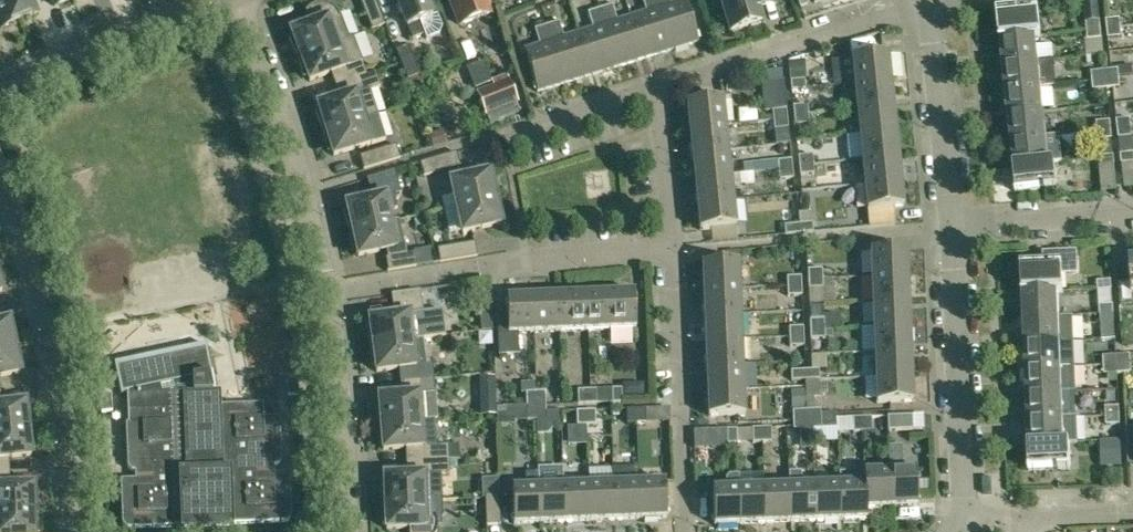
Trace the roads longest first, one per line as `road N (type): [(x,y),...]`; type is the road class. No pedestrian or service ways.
road 1 (residential): [(347,531),(332,289),(245,0)]
road 2 (residential): [(72,531),(59,361),(38,273),(0,177)]
road 3 (residential): [(960,517),(949,226)]
road 4 (residential): [(684,531),(671,248)]
road 5 (residential): [(659,87),(923,1)]
road 6 (residential): [(949,226),(923,1)]
road 7 (residential): [(0,82),(209,0)]
road 8 (residential): [(949,226),(1132,212)]
road 9 (residential): [(500,135),(659,87)]
road 10 (residential): [(671,248),(659,87)]
road 11 (residential): [(530,259),(671,248)]

